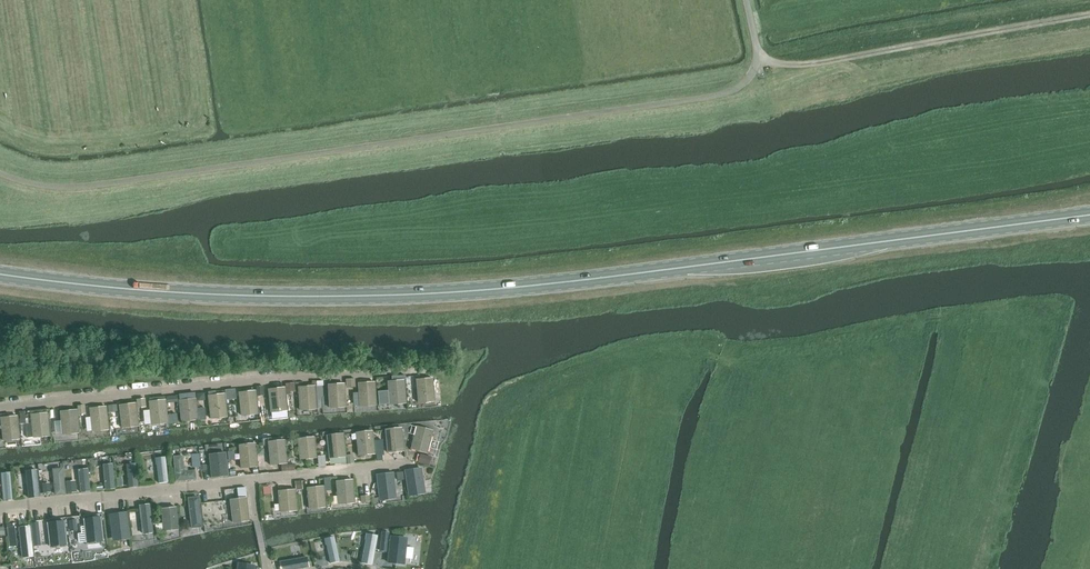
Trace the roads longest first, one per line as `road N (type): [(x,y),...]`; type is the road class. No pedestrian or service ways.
road 1 (track): [(1089,15),(827,63),(761,63),(731,92),(150,179),(75,186),(0,172)]
road 2 (primary): [(1089,215),(467,292),(213,294),(0,275)]

